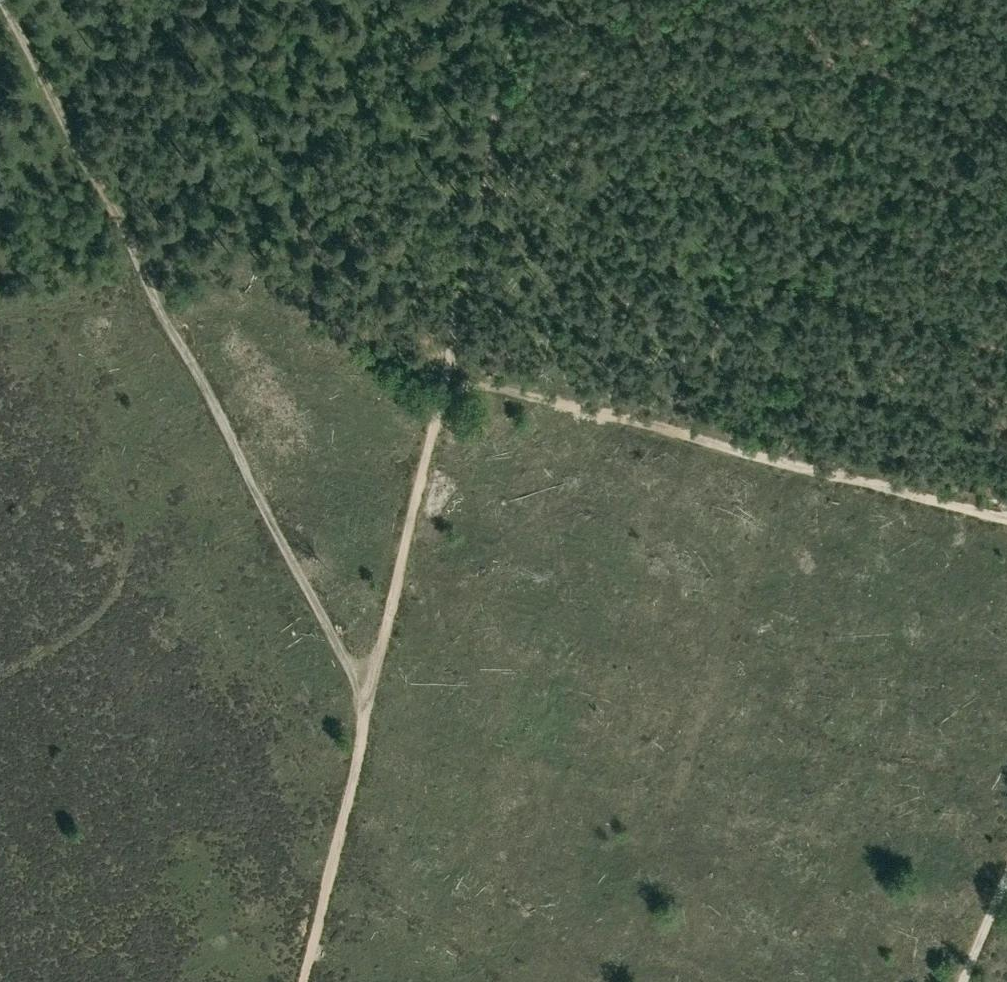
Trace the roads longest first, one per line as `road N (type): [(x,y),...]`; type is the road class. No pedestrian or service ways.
road 1 (track): [(370,700),(18,0)]
road 2 (track): [(1006,515),(444,374)]
road 3 (track): [(444,374),(531,0)]
road 4 (track): [(444,374),(370,700)]
road 5 (track): [(302,981),(370,700)]

